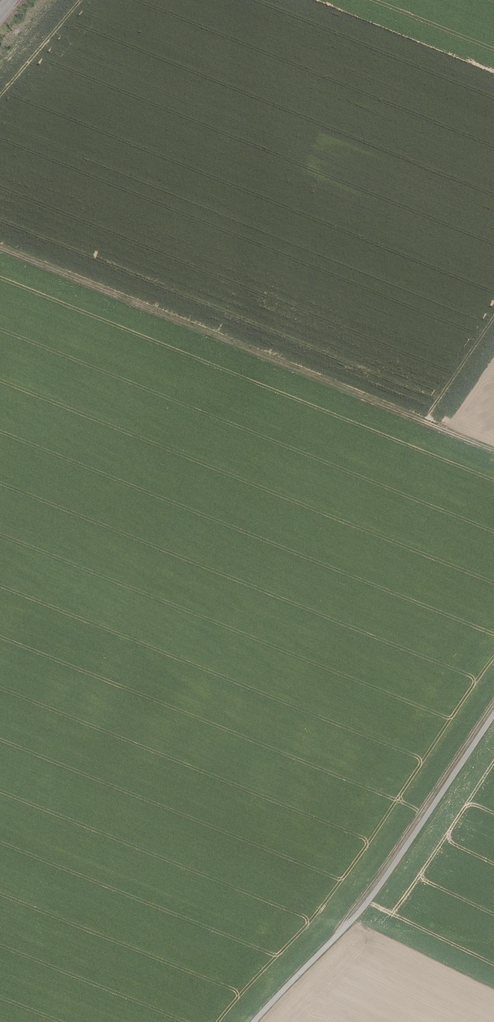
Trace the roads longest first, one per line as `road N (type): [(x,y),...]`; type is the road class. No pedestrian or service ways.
road 1 (track): [(0,243),(493,450)]
road 2 (unclassified): [(260,1021),(384,883),(493,716)]

